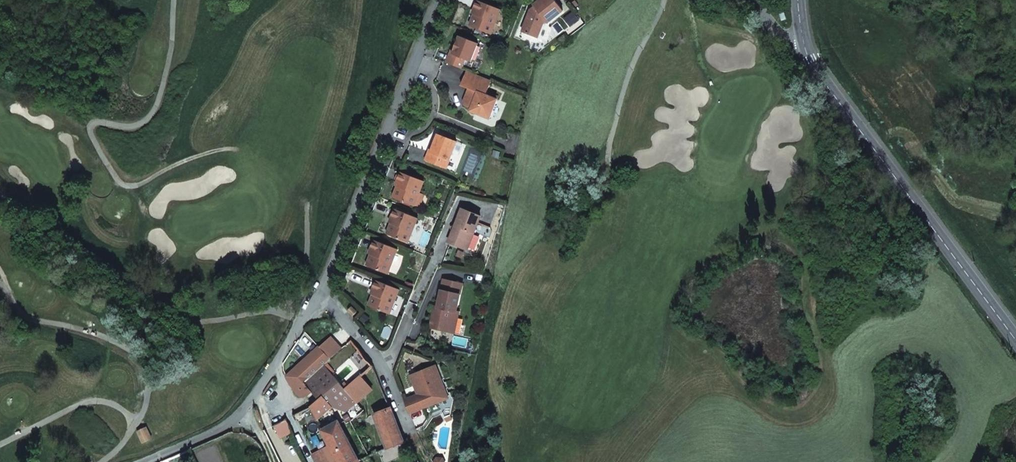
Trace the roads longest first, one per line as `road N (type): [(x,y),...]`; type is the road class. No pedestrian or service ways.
road 1 (residential): [(1015,343),(799,51)]
road 2 (residential): [(317,304),(435,0)]
road 3 (residential): [(317,304),(241,418)]
road 4 (residential): [(381,371),(440,252)]

